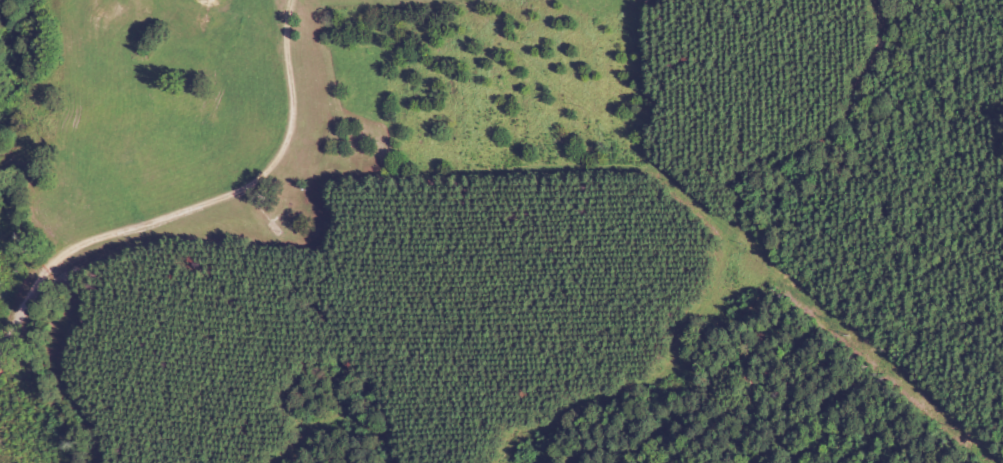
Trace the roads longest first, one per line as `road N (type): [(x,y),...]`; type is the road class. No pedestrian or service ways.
road 1 (residential): [(0,345),(12,313),(49,262),(89,239),(249,183),(285,145),(293,107),(290,0)]

